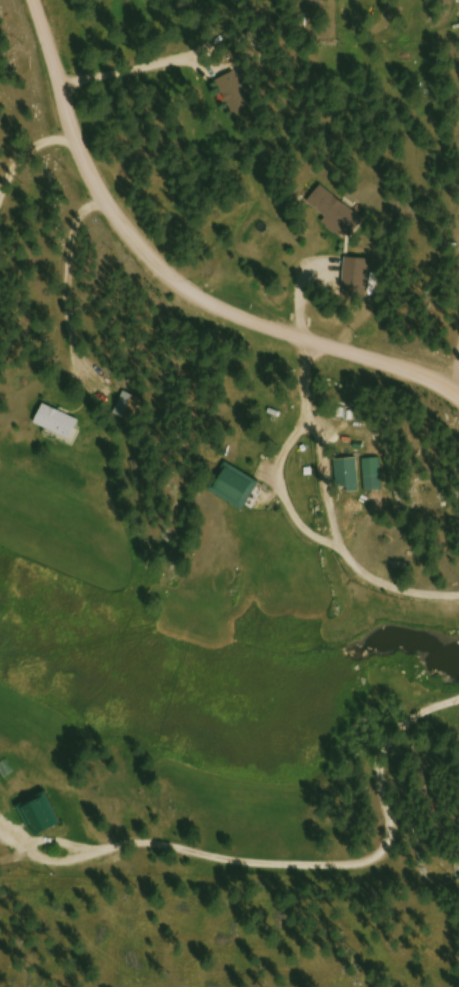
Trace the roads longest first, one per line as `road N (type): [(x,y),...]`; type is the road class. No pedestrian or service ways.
road 1 (residential): [(458,390),(261,322),(197,293),(164,267),(118,213),(83,152),(34,0)]

